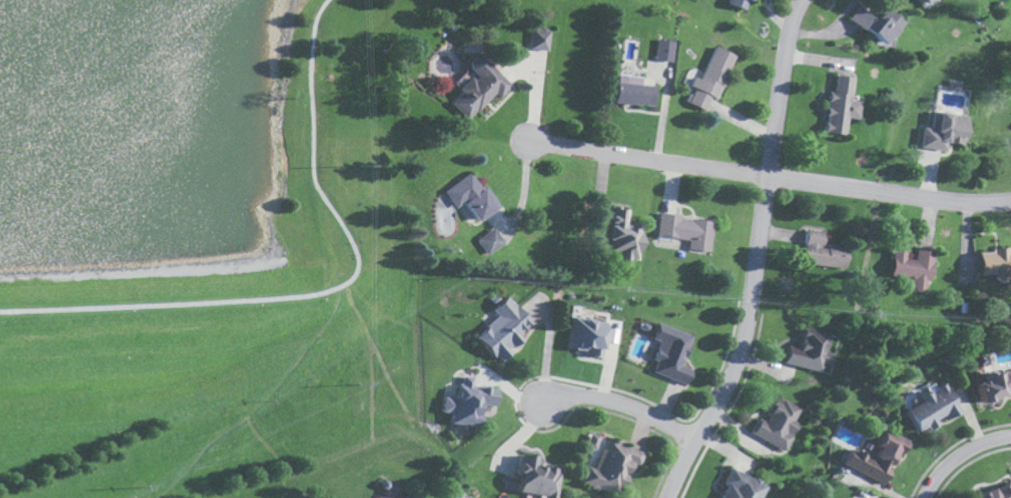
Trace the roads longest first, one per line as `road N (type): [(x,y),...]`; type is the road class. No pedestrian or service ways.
road 1 (residential): [(672,497),(740,355),(788,21),(803,0)]
road 2 (residential): [(530,144),(938,201),(1010,202)]
road 3 (residential): [(697,443),(578,399),(539,409)]

